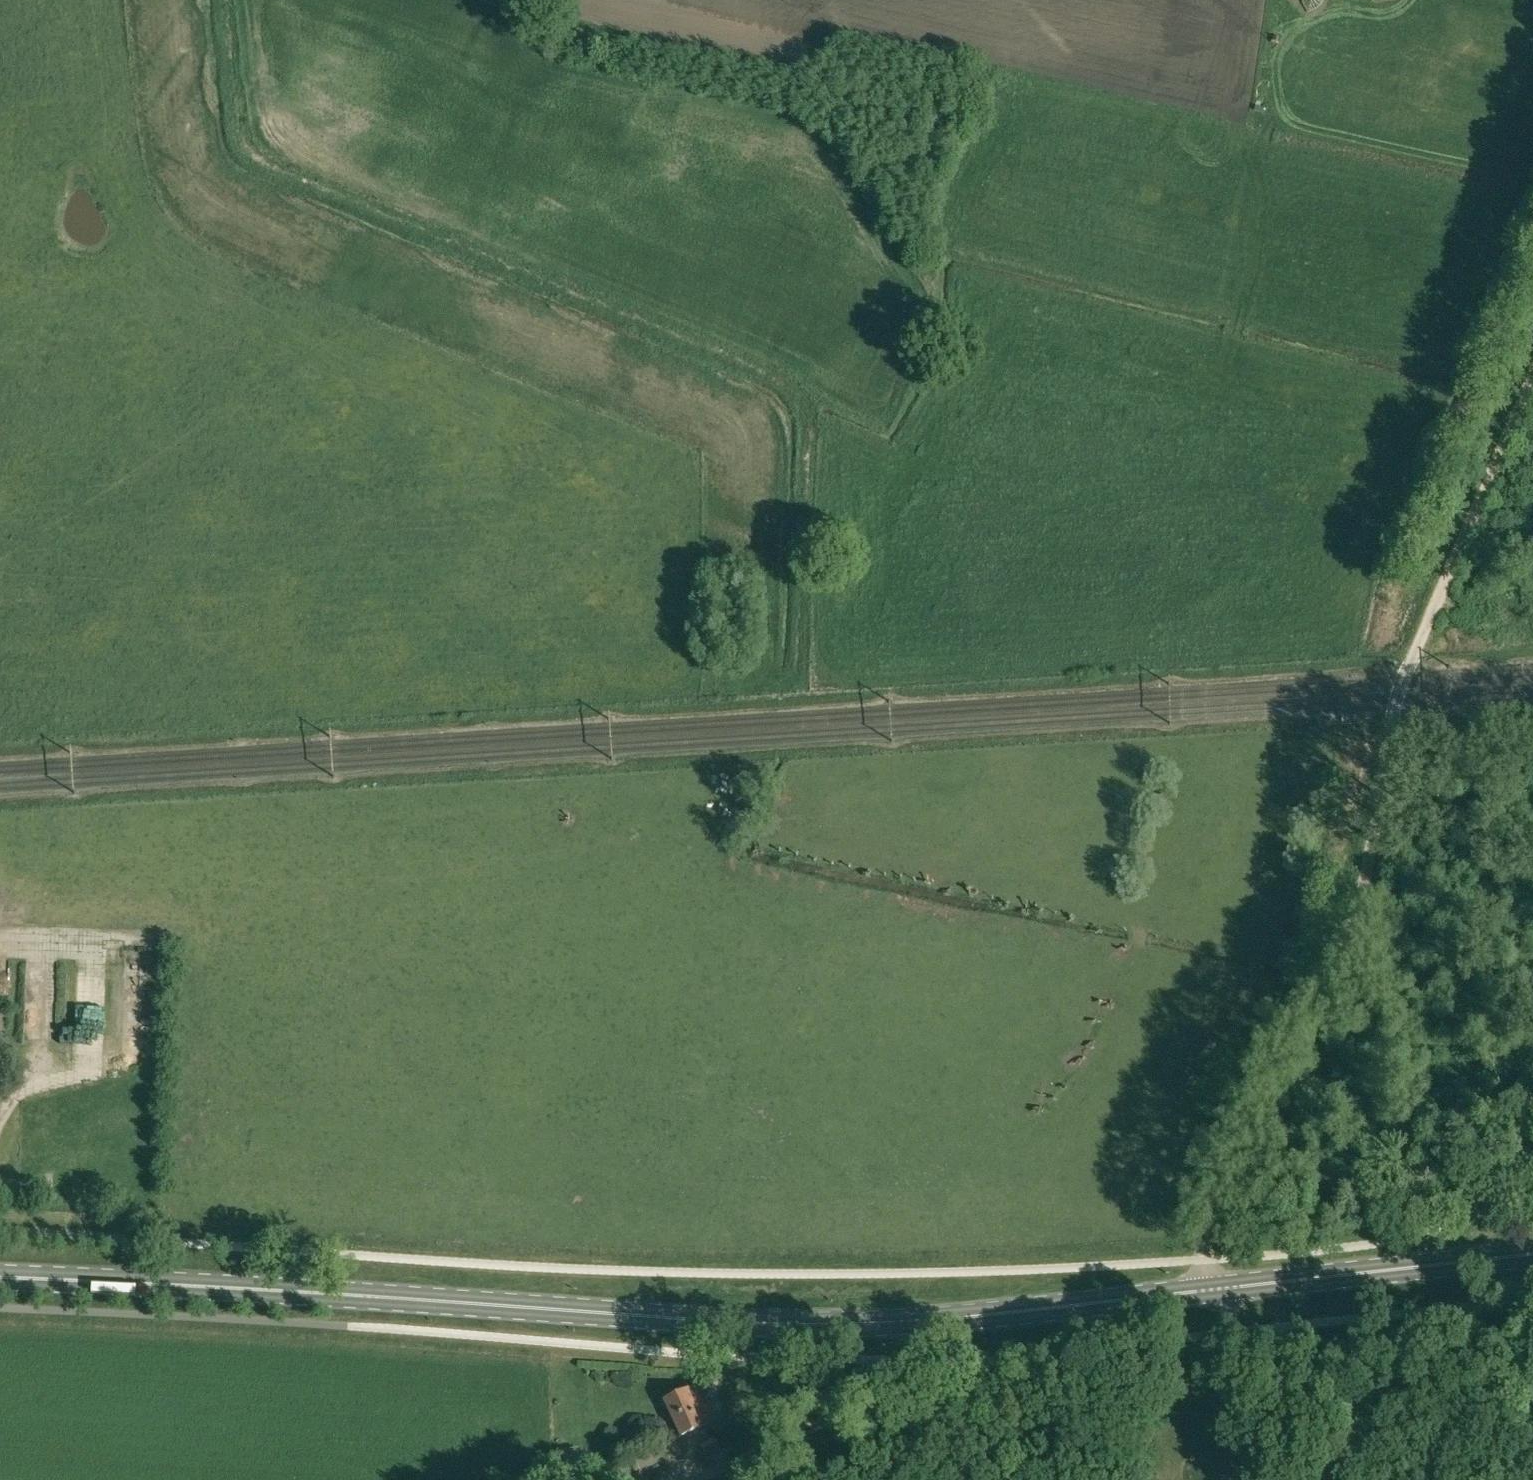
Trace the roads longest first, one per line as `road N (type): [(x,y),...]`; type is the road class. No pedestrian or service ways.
road 1 (primary): [(1532,1255),(960,1317),(814,1324),(0,1279)]
road 2 (track): [(1311,1479),(1215,1289),(1206,1202),(1228,1133),(1347,937),(1398,696),(1532,375)]

